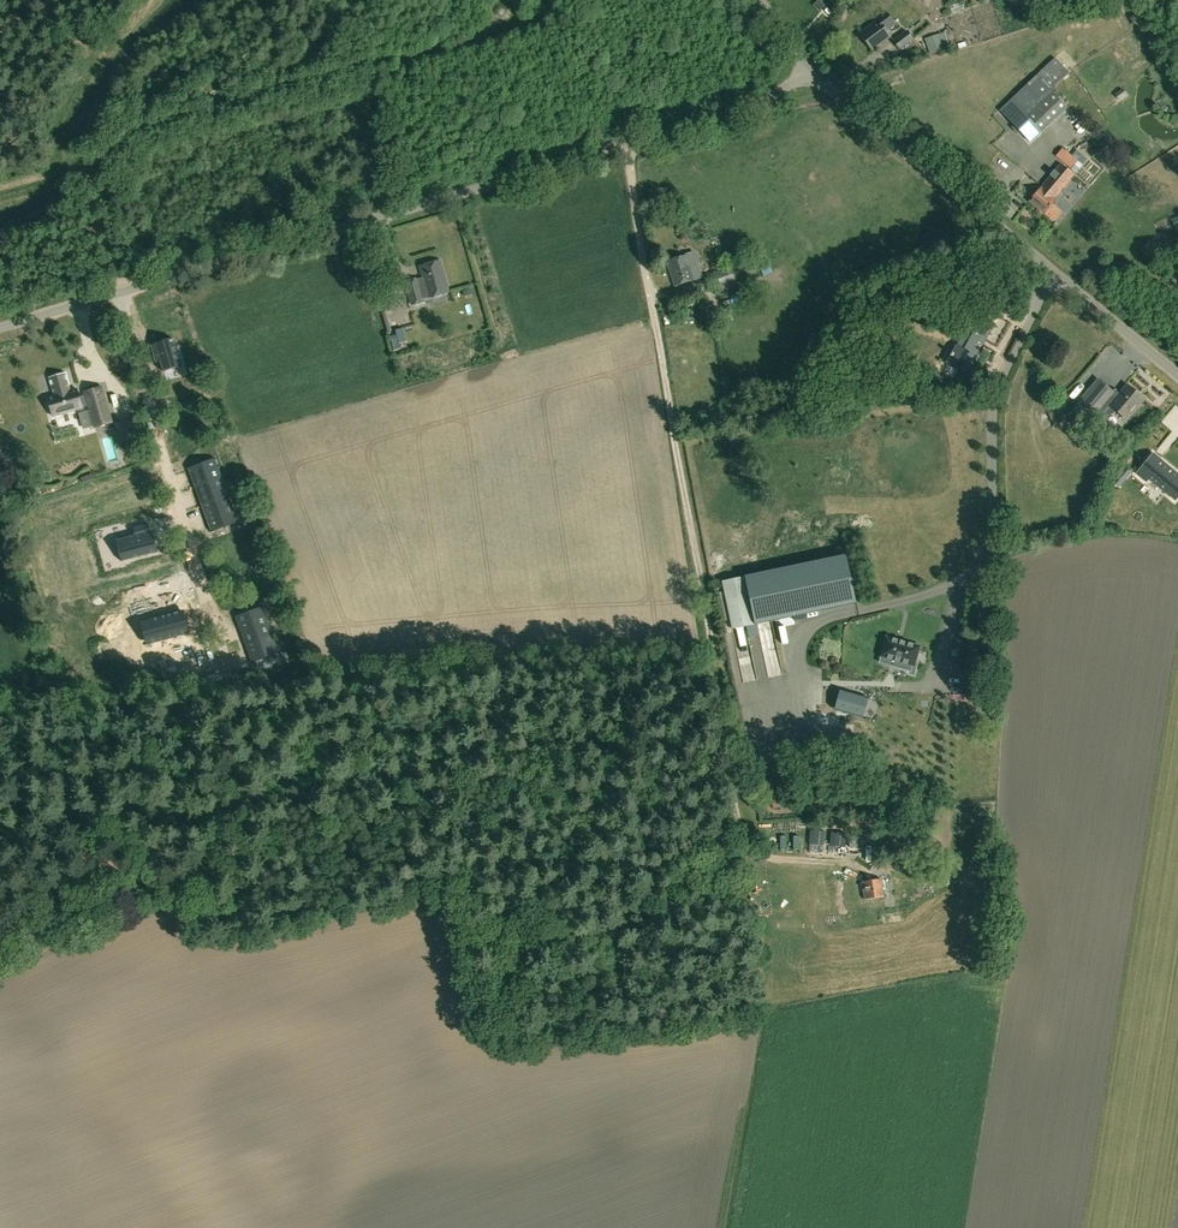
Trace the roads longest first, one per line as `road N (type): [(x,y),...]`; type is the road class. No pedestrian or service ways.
road 1 (unclassified): [(123,291),(778,95),(811,70)]
road 2 (unclassified): [(1177,375),(811,70)]
road 3 (residential): [(226,667),(123,291)]
road 4 (unclassified): [(0,327),(123,291)]

